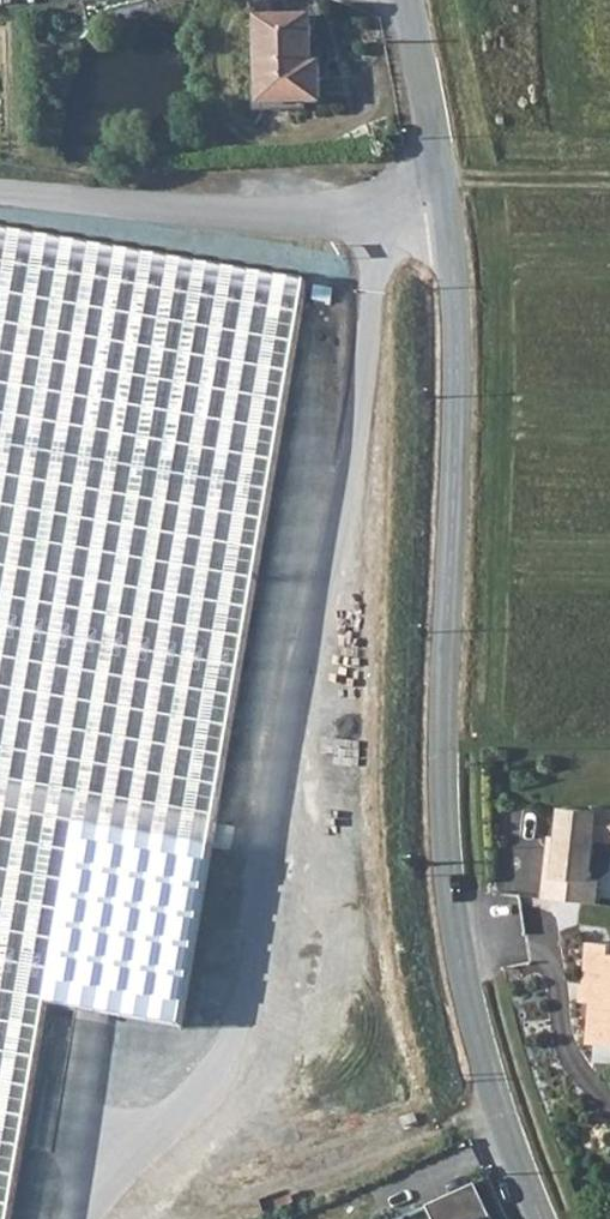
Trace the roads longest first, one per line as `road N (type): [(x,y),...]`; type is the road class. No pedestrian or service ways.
road 1 (tertiary): [(407,0),(453,298),(443,854),(471,1021),(547,1218)]
road 2 (track): [(437,173),(609,178)]

